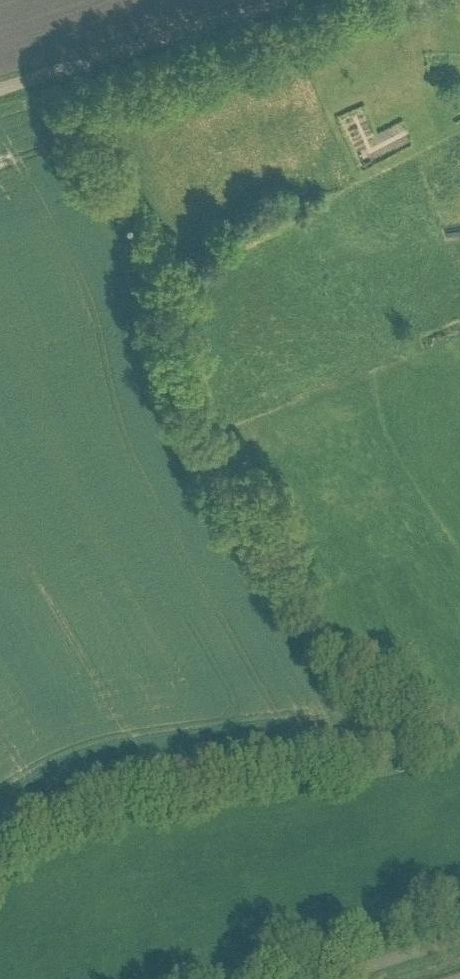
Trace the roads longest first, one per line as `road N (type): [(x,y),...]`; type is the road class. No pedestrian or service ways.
road 1 (unclassified): [(0,88),(286,0)]
road 2 (unclassified): [(336,978),(459,936)]

